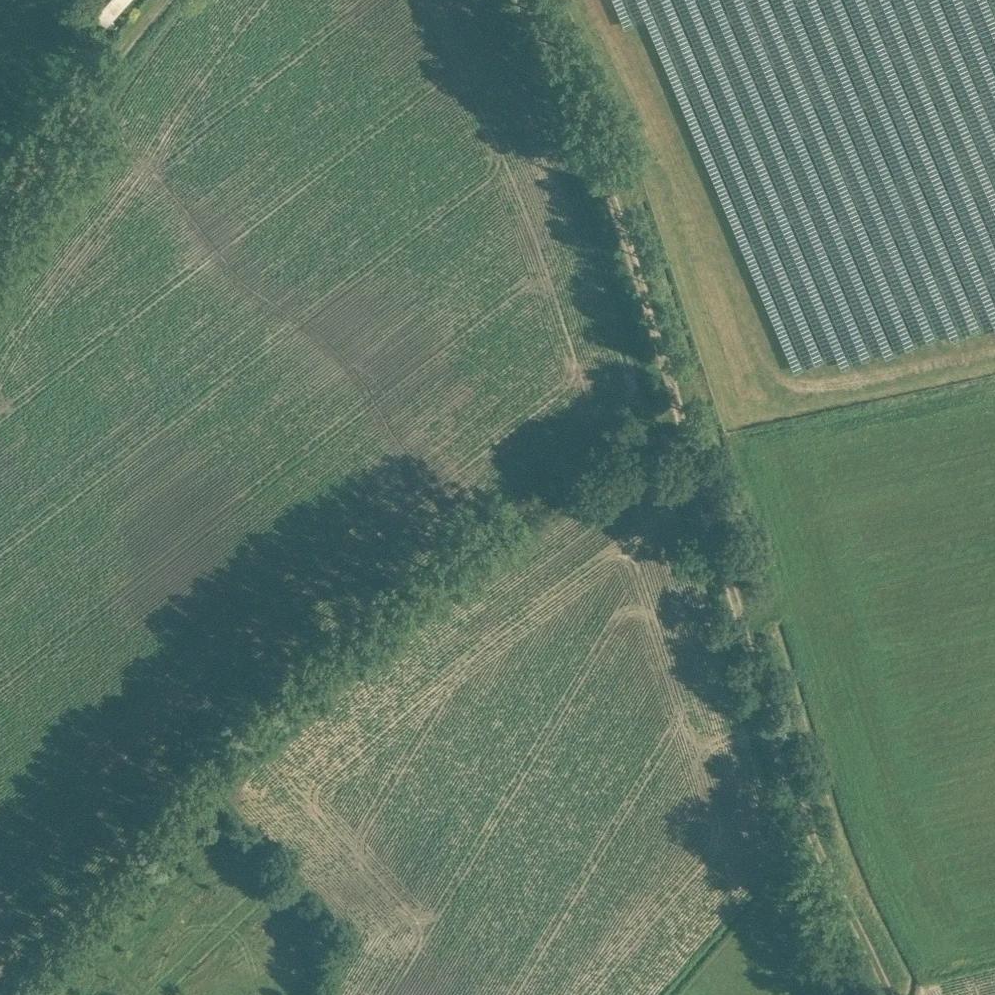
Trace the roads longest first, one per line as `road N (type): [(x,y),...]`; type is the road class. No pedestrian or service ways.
road 1 (track): [(890,994),(807,827),(770,725),(628,229),(521,0)]
road 2 (track): [(679,416),(654,424),(334,656),(211,773),(102,916),(14,994)]
road 3 (track): [(163,0),(0,206)]

